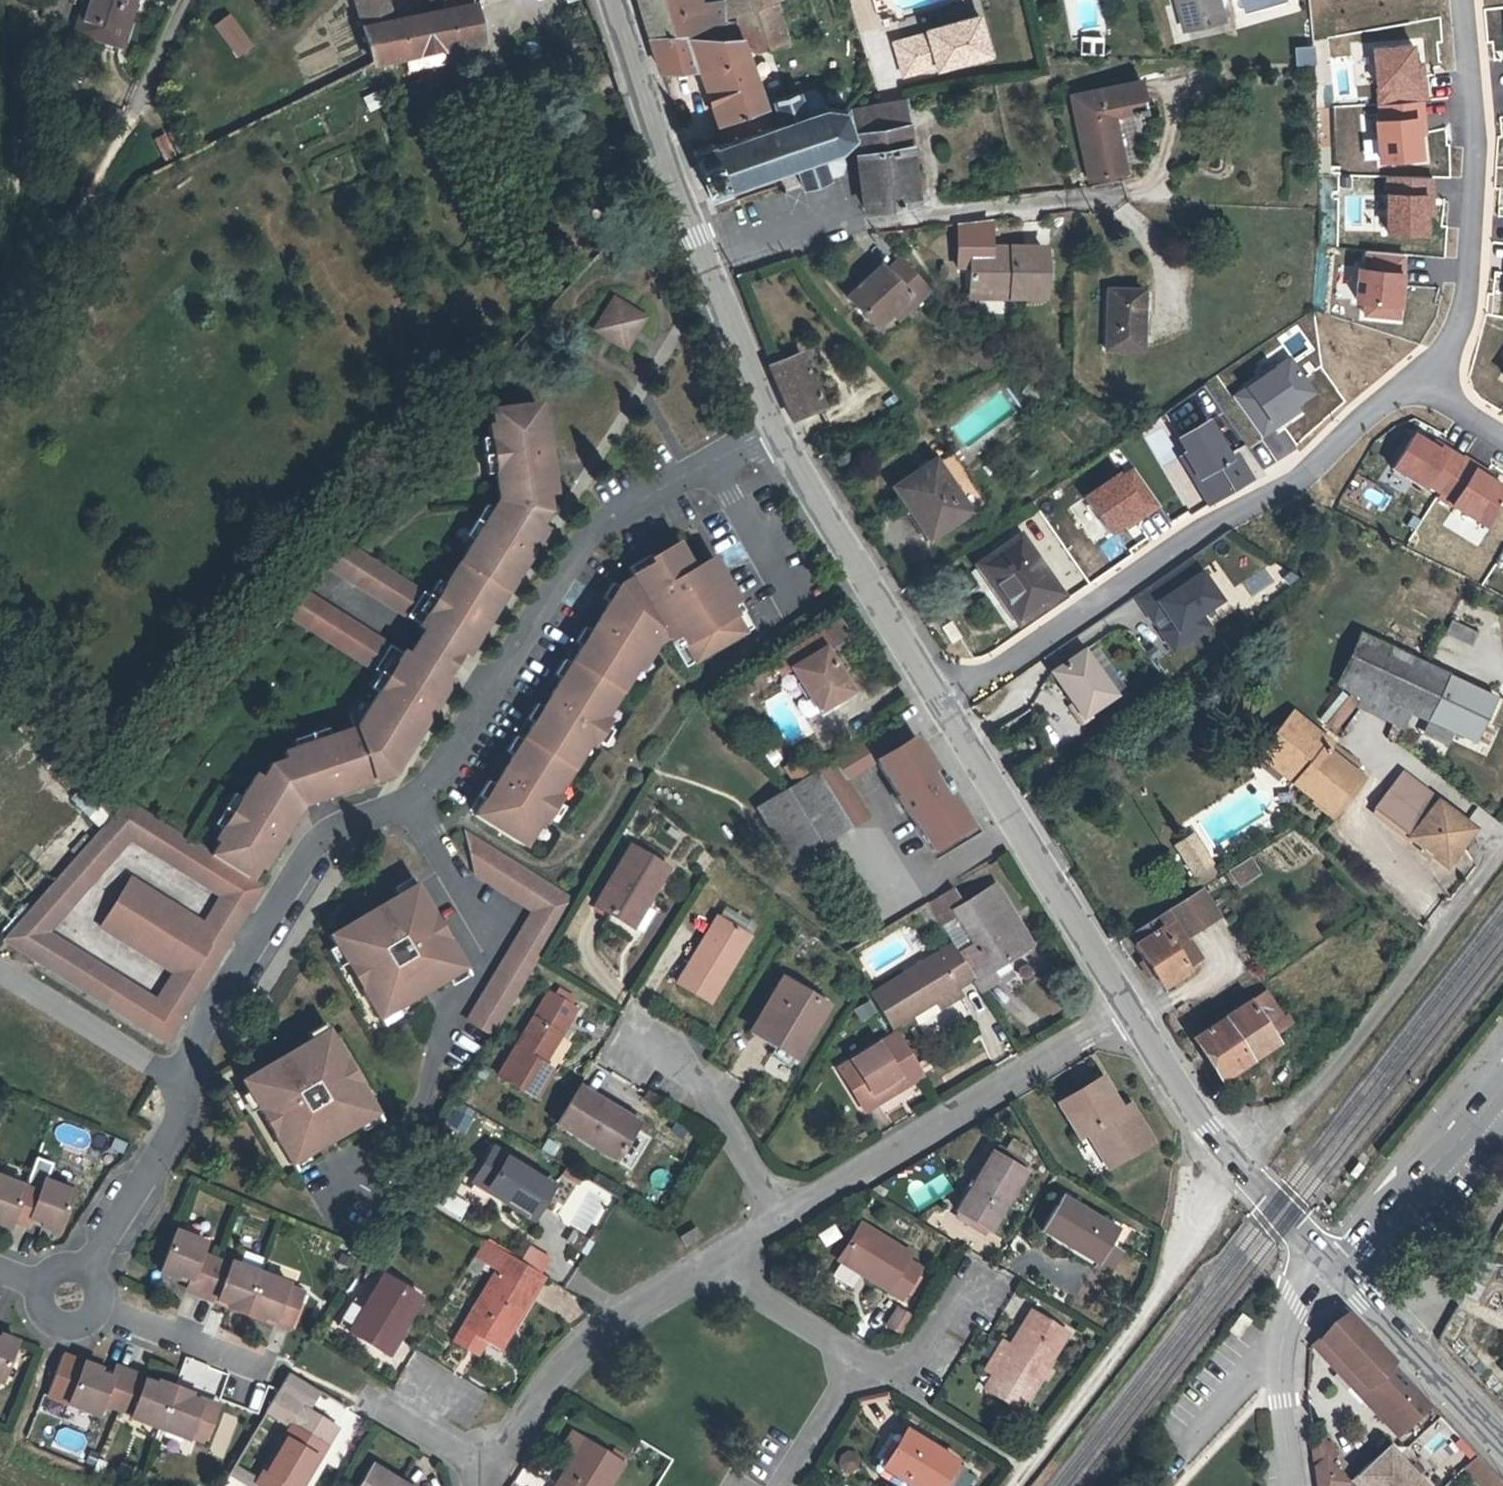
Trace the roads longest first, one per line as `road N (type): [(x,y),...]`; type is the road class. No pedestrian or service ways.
road 1 (residential): [(938,701),(1422,380)]
road 2 (residential): [(769,425),(593,536),(437,811),(423,818)]
road 3 (residential): [(722,1258),(551,1375),(504,1456),(479,1467),(370,1403)]
road 4 (residential): [(423,818),(493,961),(362,1187)]
road 5 (residential): [(1125,1005),(784,1219)]
road 6 (residential): [(1422,380),(1458,333),(1476,261),(1465,0)]
road 7 (residential): [(423,818),(332,863),(200,1084)]
road 8 (residential): [(711,270),(875,221),(1061,204)]
road 9 (tertiary): [(938,701),(1125,1005)]
road 10 (tertiary): [(1125,1005),(1194,1119),(1333,1268)]
road 11 (tertiary): [(769,425),(938,701)]
road 12 (tertiary): [(615,0),(711,270)]
road 13 (unclassified): [(1333,1268),(1502,1072)]
road 14 (residential): [(784,1219),(681,1058),(632,1034)]
road 15 (tertiary): [(1333,1268),(1502,1444)]
road 16 (residential): [(200,1084),(76,1290)]
road 17 (residential): [(1333,1268),(1279,1352),(1296,1485)]
road 18 (residential): [(0,972),(200,1084)]
road 19 (residential): [(76,1290),(238,1360)]
road 20 (residential): [(722,1258),(752,1294),(858,1365)]
road 21 (tertiary): [(711,270),(769,425)]
road 22 (residential): [(858,1365),(779,1485)]
road 23 (residential): [(858,1365),(912,1354),(963,1284)]

